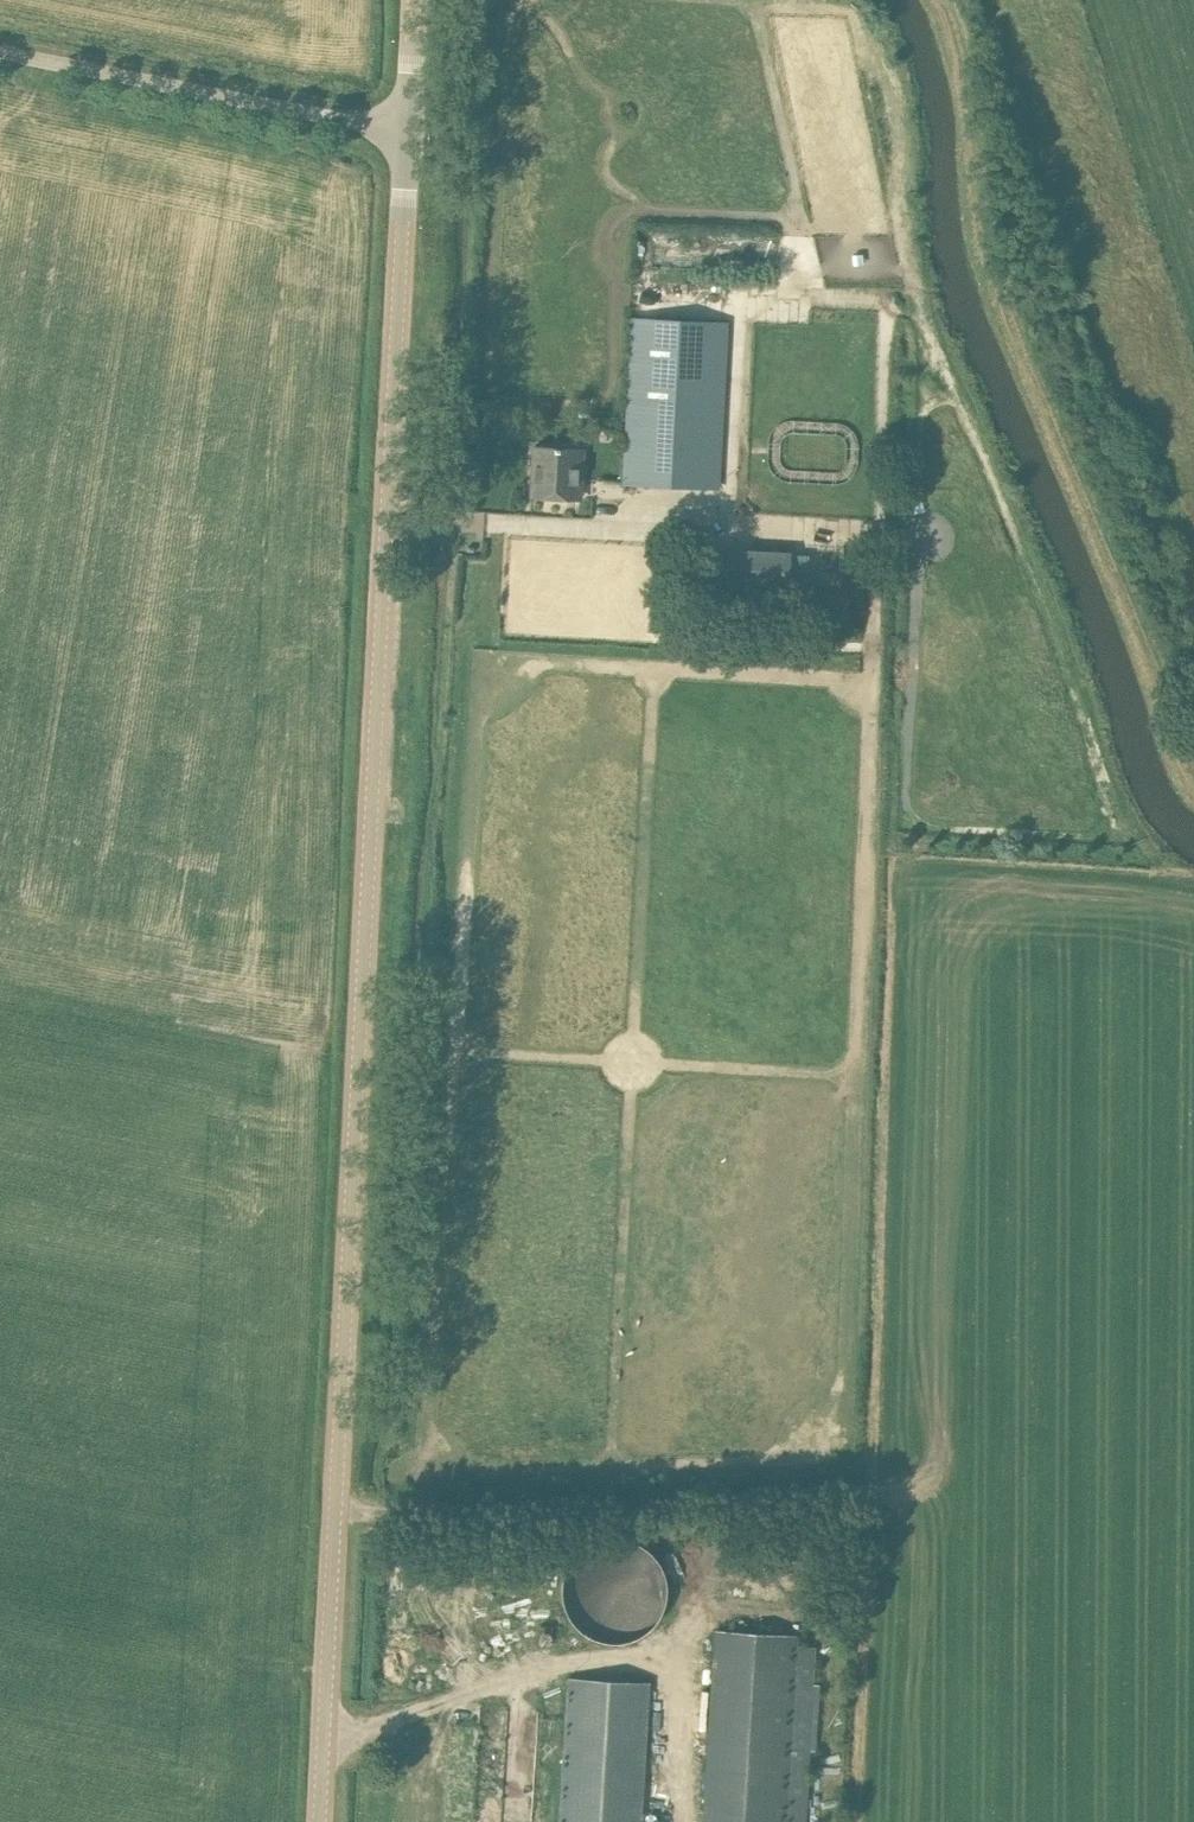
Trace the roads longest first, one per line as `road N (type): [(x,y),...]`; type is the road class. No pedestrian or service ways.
road 1 (tertiary): [(320,1821),(409,132)]
road 2 (track): [(336,1511),(871,1492)]
road 3 (unclassified): [(409,132),(0,51)]
road 4 (tertiary): [(409,132),(414,0)]

